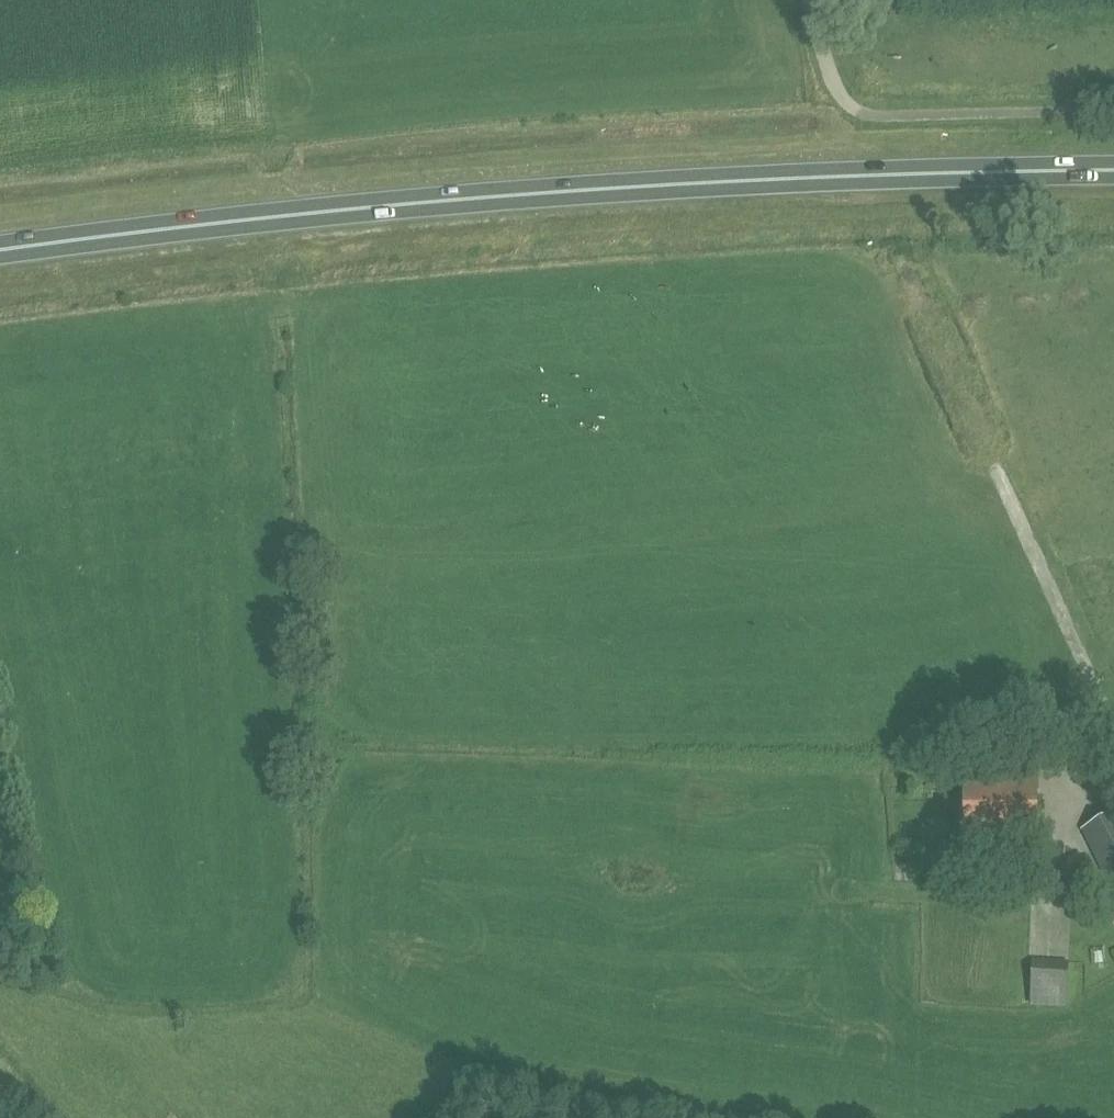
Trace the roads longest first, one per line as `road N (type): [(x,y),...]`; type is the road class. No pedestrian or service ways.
road 1 (trunk): [(0,252),(332,212),(700,185),(1113,171)]
road 2 (track): [(1096,689),(900,263)]
road 3 (unclassified): [(1113,117),(881,113),(842,95),(821,0)]

